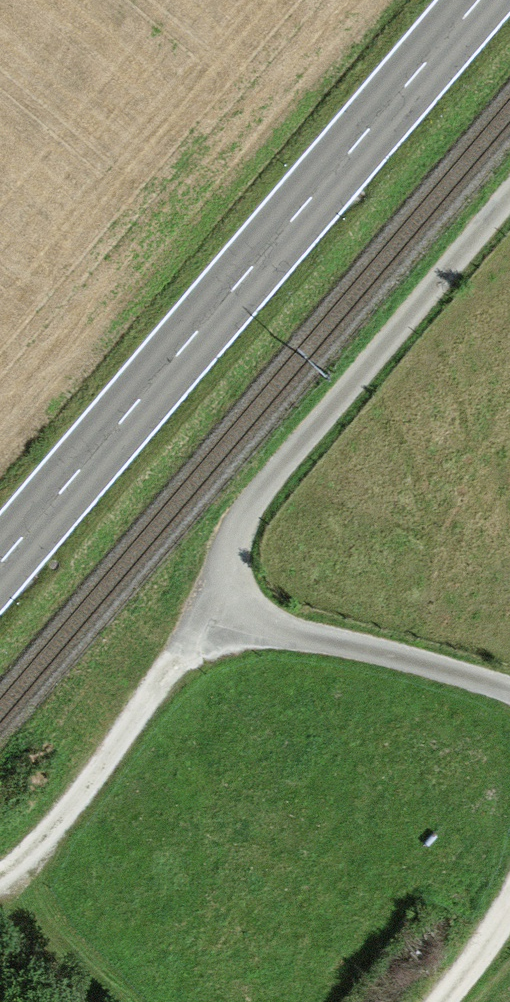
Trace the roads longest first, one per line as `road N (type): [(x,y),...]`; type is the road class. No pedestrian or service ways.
road 1 (track): [(509,692),(287,629),(227,604),(227,566),(242,524),(277,476),(509,197)]
road 2 (primary): [(0,563),(478,0)]
road 3 (track): [(227,604),(0,891)]
road 4 (track): [(509,887),(498,918),(425,1001)]

